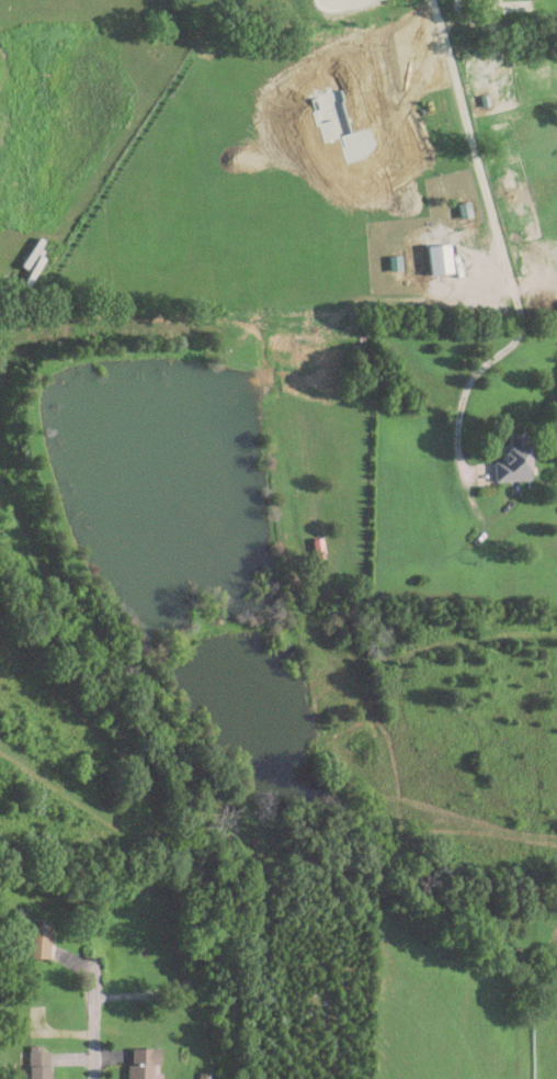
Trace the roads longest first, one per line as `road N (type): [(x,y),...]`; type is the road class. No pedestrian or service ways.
road 1 (residential): [(430,0),(526,322),(467,389),(457,439),(462,463)]

